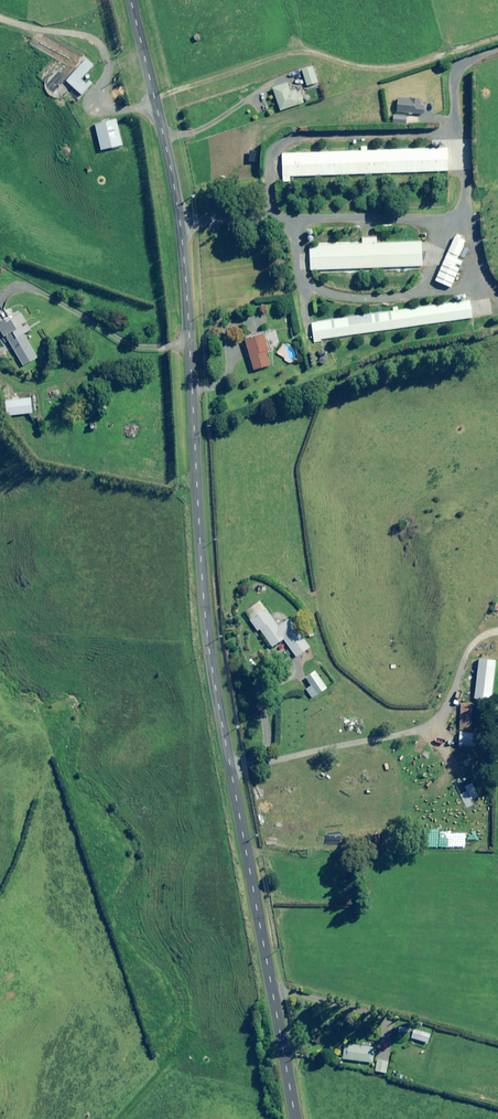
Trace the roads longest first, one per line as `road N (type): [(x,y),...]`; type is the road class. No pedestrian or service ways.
road 1 (unclassified): [(131,0),(181,240),(209,661),(295,1118)]
road 2 (track): [(229,767),(333,755),(404,732),(497,649)]
road 3 (track): [(0,13),(109,62),(145,60)]

